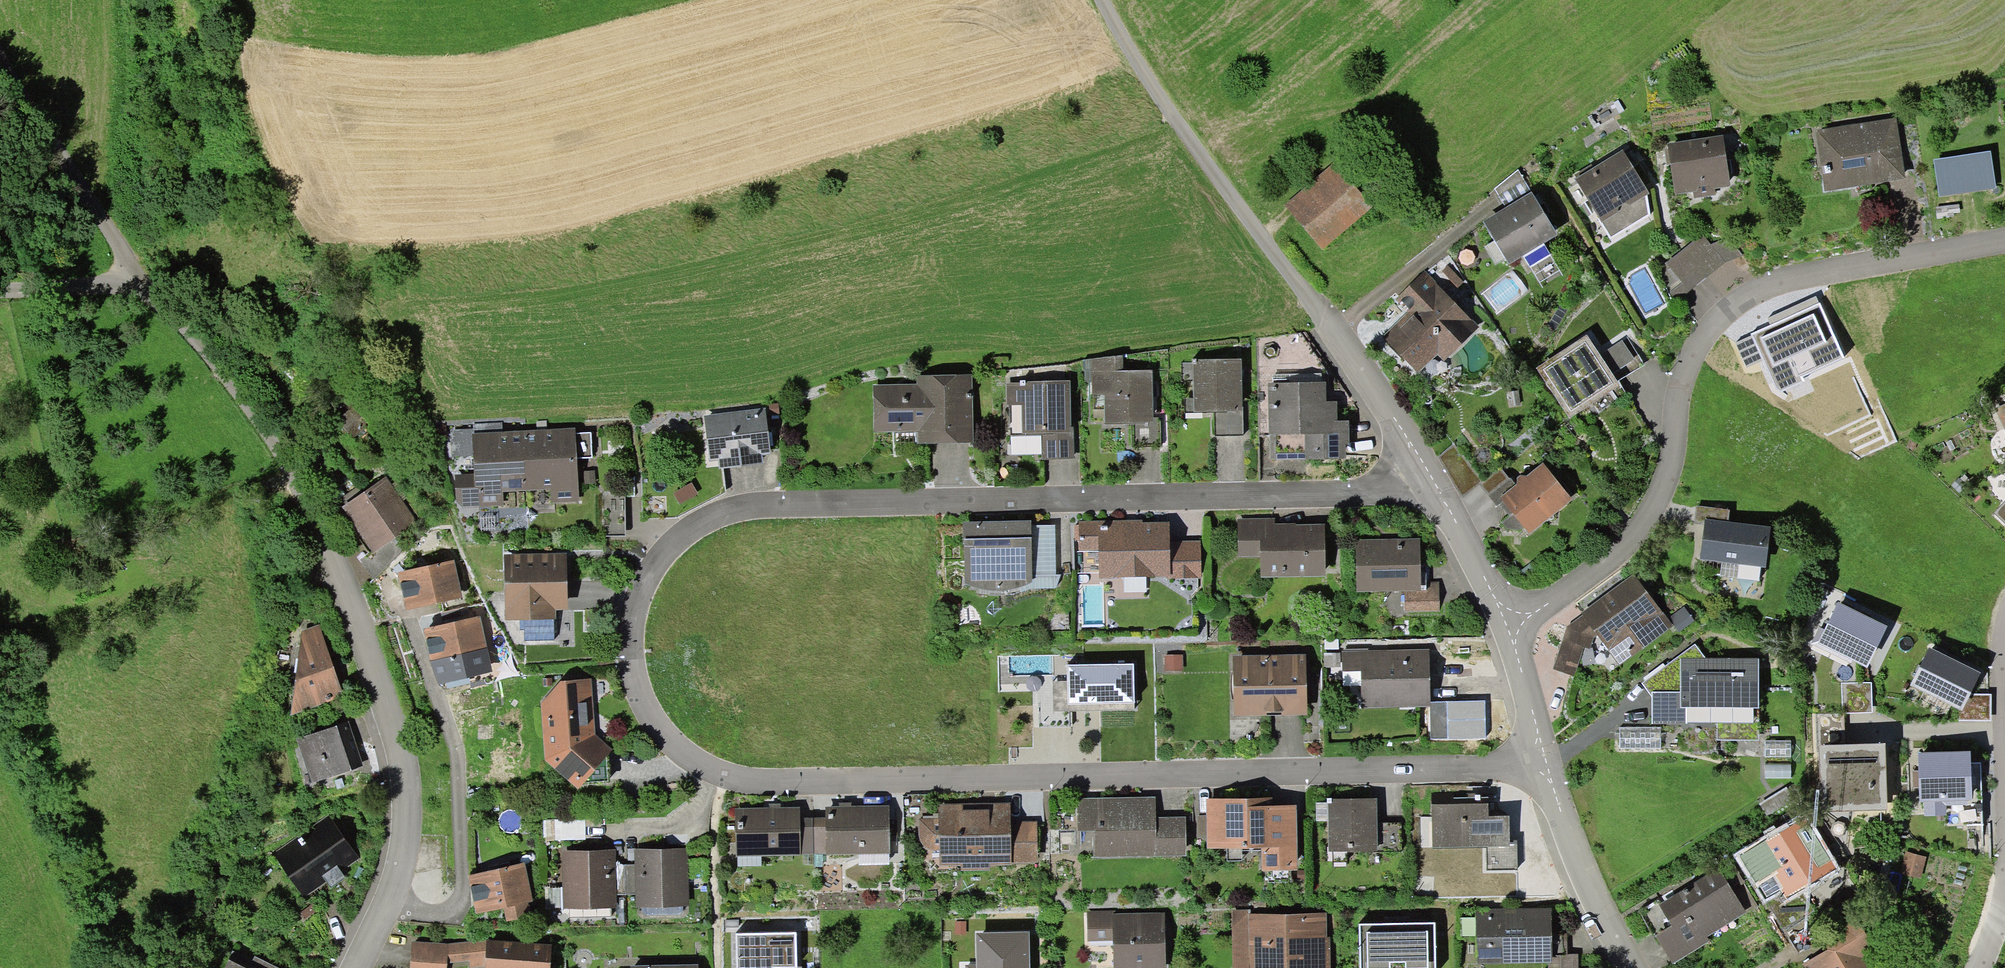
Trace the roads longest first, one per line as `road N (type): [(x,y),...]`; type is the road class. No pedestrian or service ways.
road 1 (residential): [(1540,762),(1482,773),(761,783),(695,762),(645,707),(631,663),(638,595),(658,563),(683,536),(753,506),(1376,495),(1431,486)]
road 2 (unclassified): [(364,967),(410,840),(403,757),(382,688),(277,453),(235,388),(136,277)]
road 3 (residential): [(1506,620),(1570,591),(1650,520),(1673,462),(1688,371),(1723,316),(1781,285),(2004,244)]
road 4 (track): [(1311,302),(1151,82),(1105,0)]
road 5 (unclassified): [(1630,967),(1581,874),(1540,762)]
road 6 (unclassified): [(1431,486),(1311,302)]
road 7 (unclassified): [(1506,620),(1431,486)]
road 8 (unclassified): [(1540,762),(1506,620)]
road 9 (unclassified): [(0,293),(99,290),(136,277)]

